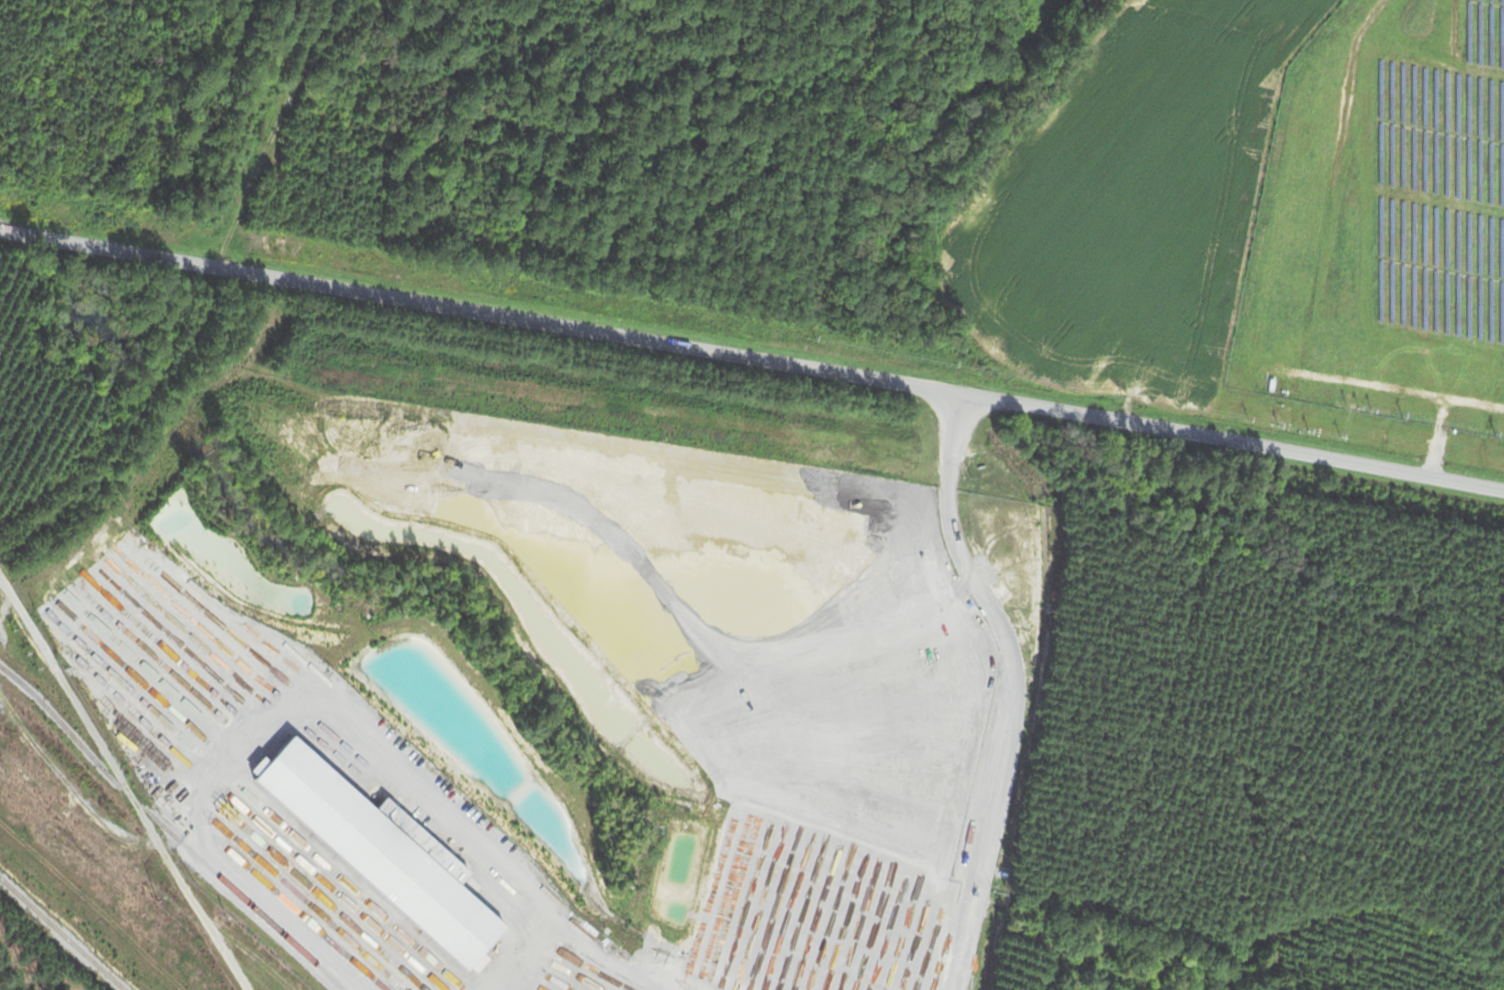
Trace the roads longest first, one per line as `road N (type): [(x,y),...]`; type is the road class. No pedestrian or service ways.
road 1 (tertiary): [(1503,498),(0,235)]

